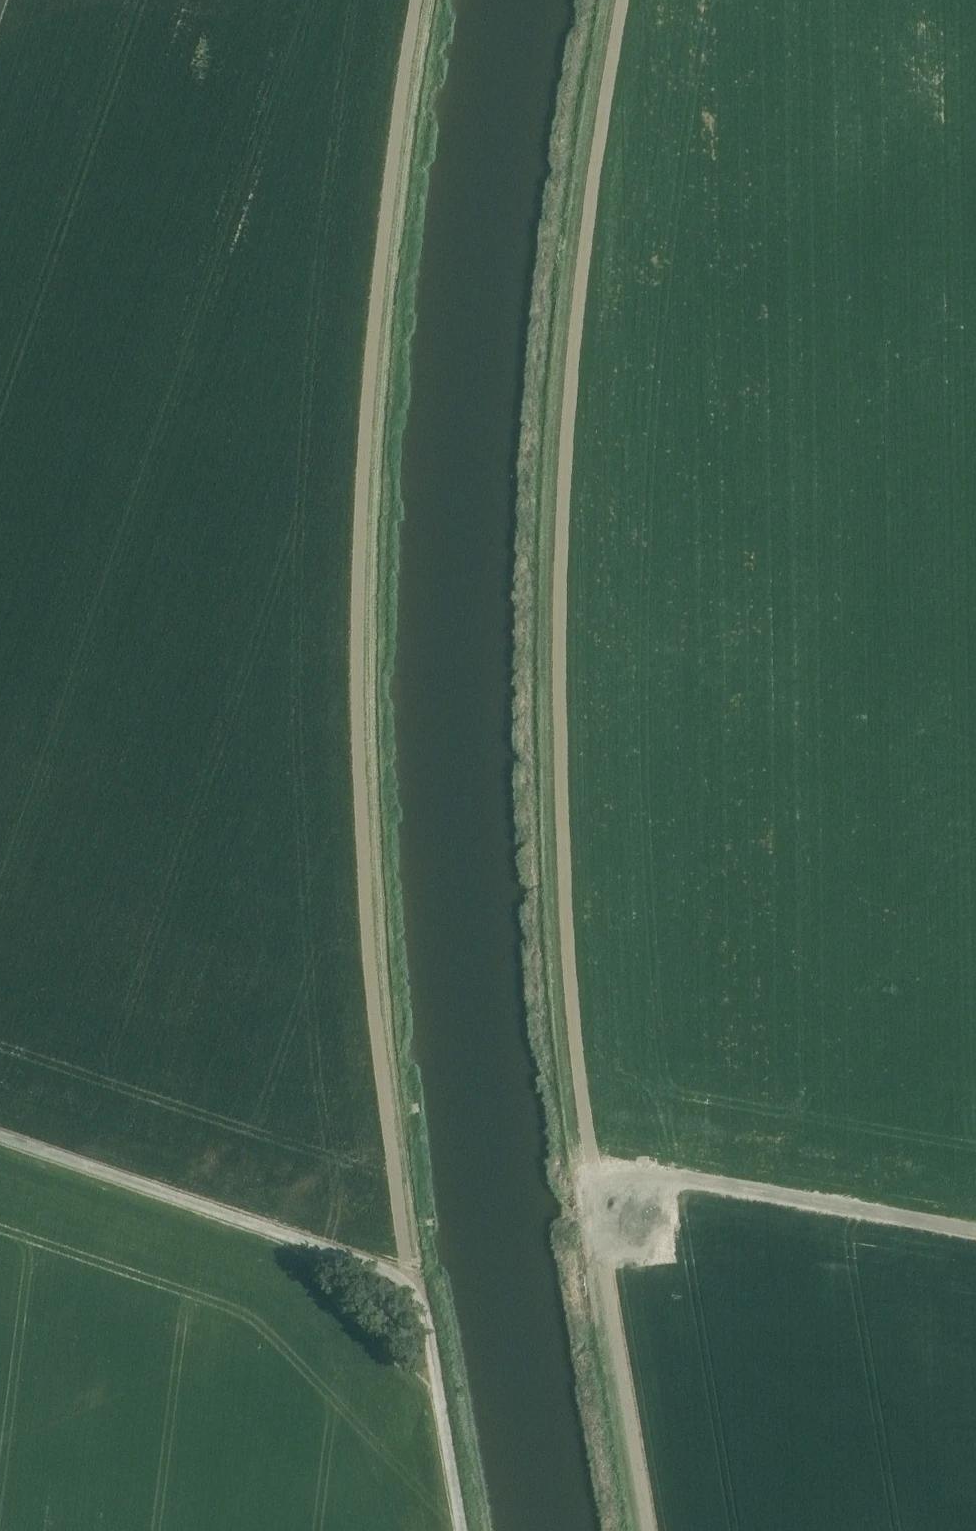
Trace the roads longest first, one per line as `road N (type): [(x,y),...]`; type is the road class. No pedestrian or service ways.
road 1 (unclassified): [(462,1530),(429,1320),(399,1275),(0,1143)]
road 2 (track): [(575,1169),(975,1240)]

